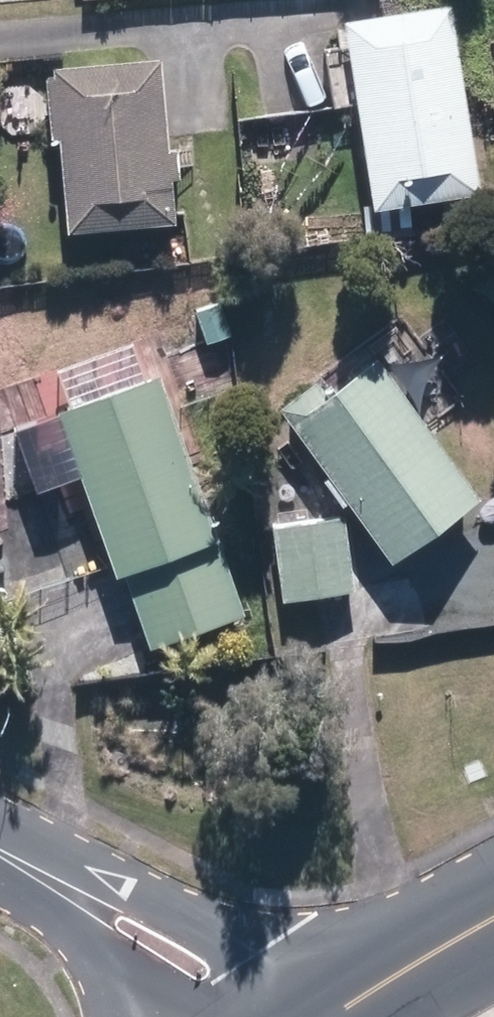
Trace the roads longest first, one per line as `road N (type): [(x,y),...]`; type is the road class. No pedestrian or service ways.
road 1 (residential): [(0,849),(386,980)]
road 2 (residential): [(150,1016),(0,859)]
road 3 (secondary): [(493,922),(386,980)]

